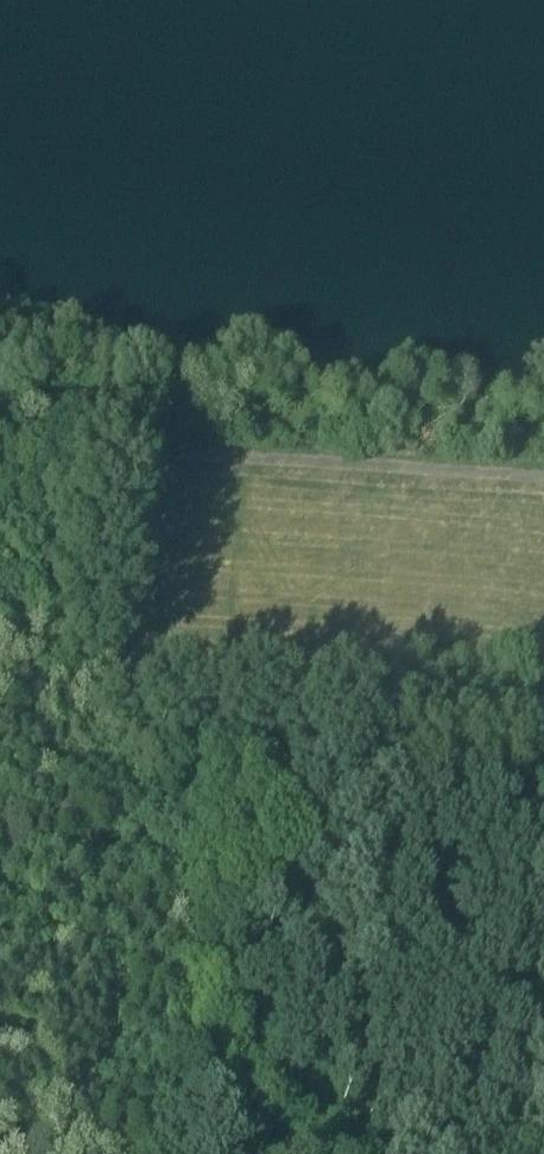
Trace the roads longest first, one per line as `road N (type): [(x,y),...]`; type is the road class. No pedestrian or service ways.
road 1 (track): [(0,437),(176,462),(543,486)]
road 2 (track): [(543,1141),(209,1093),(205,1153)]

